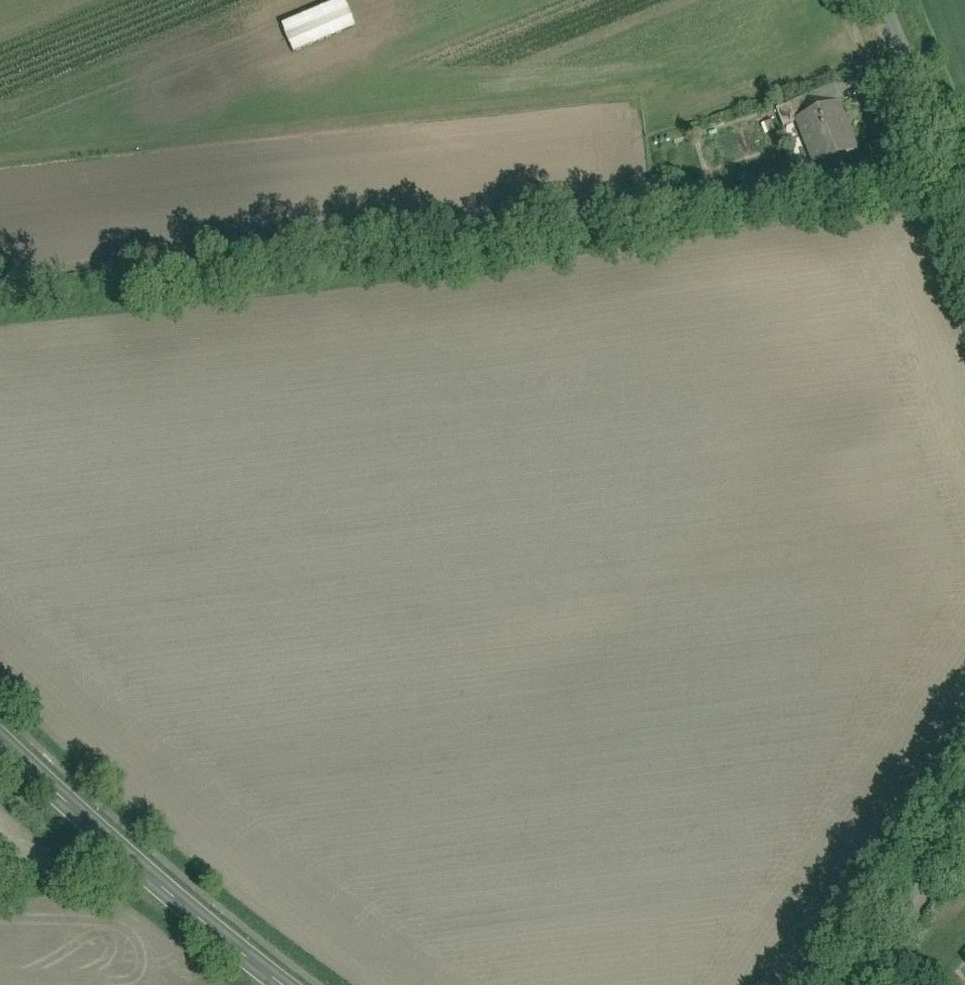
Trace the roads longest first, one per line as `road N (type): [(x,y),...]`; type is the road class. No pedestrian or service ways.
road 1 (tertiary): [(0,740),(286,984)]
road 2 (unclassified): [(888,0),(964,188)]
road 3 (unclassified): [(964,822),(859,984)]

